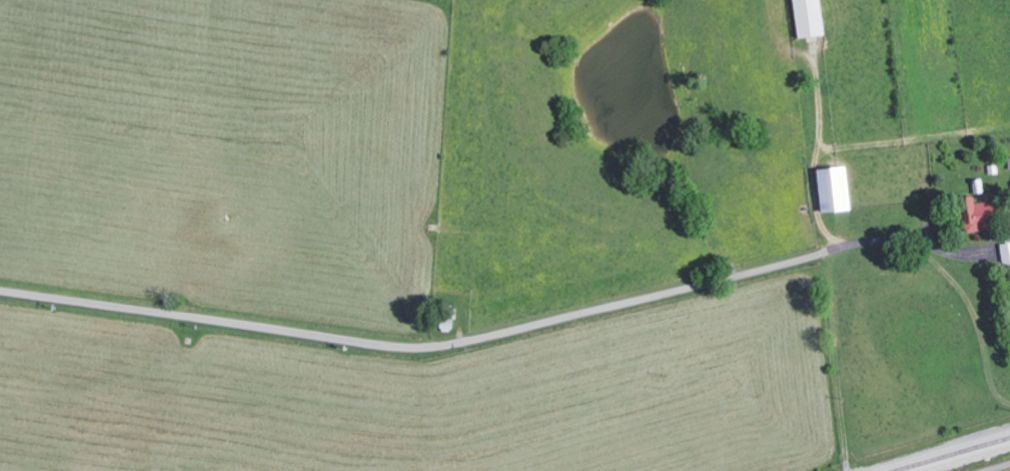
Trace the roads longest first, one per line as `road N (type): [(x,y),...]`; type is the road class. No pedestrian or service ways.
road 1 (residential): [(942,249),(889,239),(851,244),(421,347),(0,290)]

